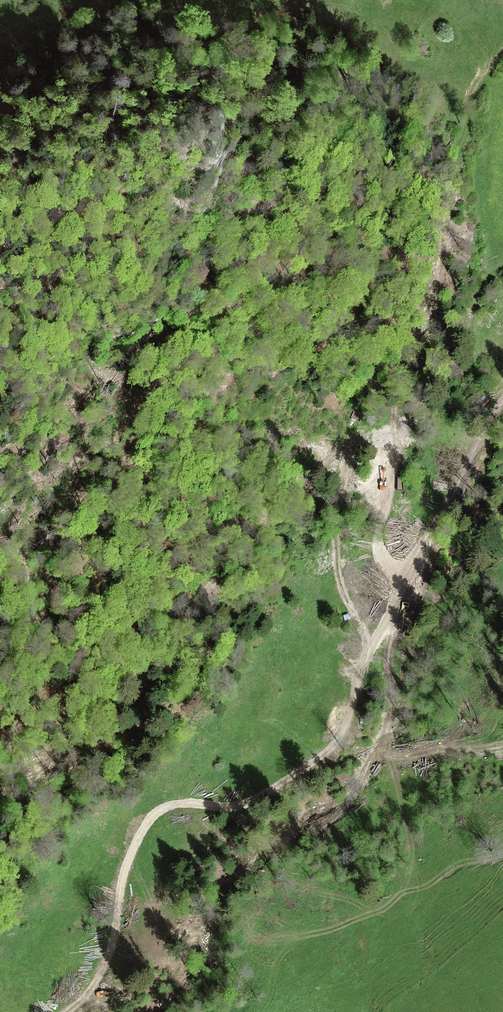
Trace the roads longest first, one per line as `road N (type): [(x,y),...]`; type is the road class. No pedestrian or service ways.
road 1 (track): [(71,1011),(113,949),(130,849),(148,819),(179,803),(249,802),(319,762),(342,735),(365,659),(502,406)]
road 2 (track): [(0,798),(39,761),(105,724),(152,672),(192,593),(247,515),(354,439),(338,547),(342,583),(372,647)]
road 3 (track): [(410,576),(382,546),(395,481),(398,384),(443,274),(474,91),(502,53)]
road 4 (track): [(396,609),(388,751),(502,748)]

